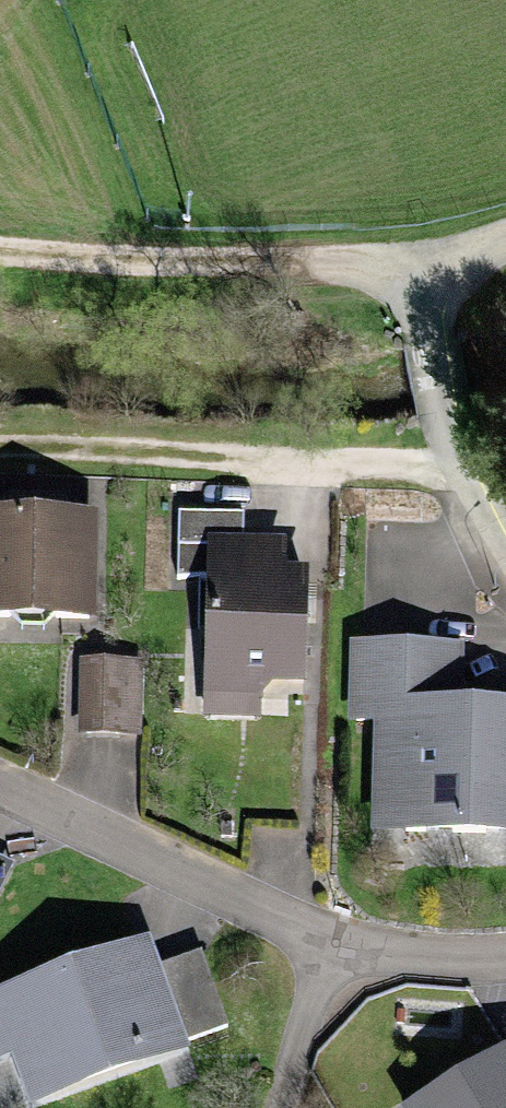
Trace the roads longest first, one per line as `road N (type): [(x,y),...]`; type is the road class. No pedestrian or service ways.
road 1 (residential): [(0,801),(347,943),(505,957)]
road 2 (track): [(0,269),(305,260),(419,279)]
road 3 (residential): [(505,573),(458,479),(436,413),(419,279)]

